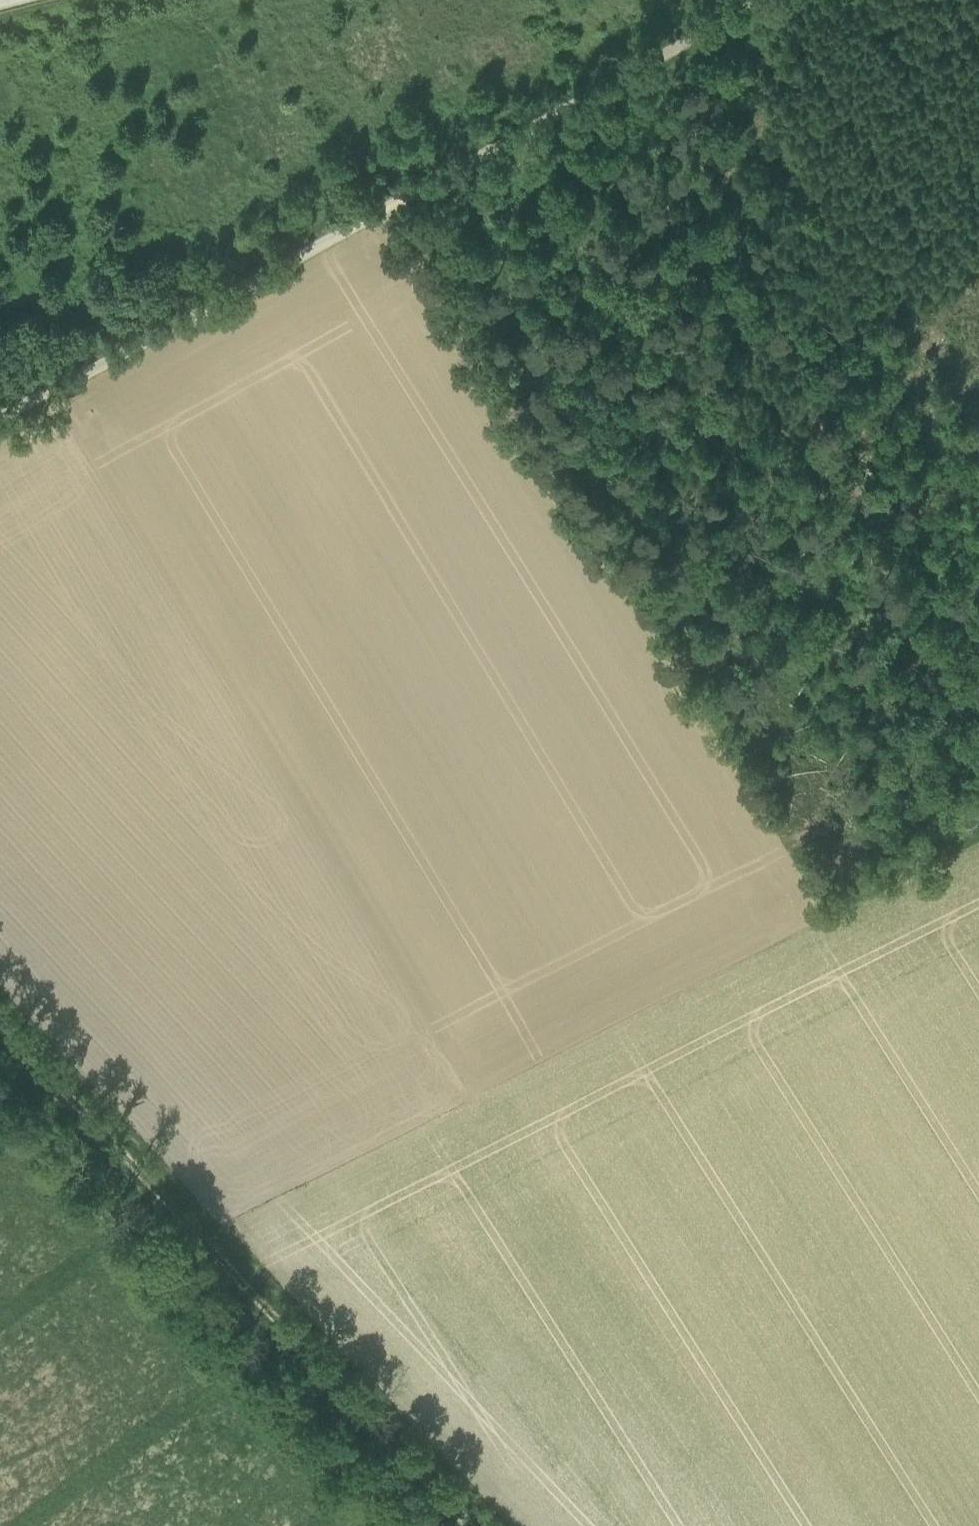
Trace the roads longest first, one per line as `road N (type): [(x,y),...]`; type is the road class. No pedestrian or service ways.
road 1 (unclassified): [(0,406),(739,0)]
road 2 (track): [(467,1525),(0,1023)]

